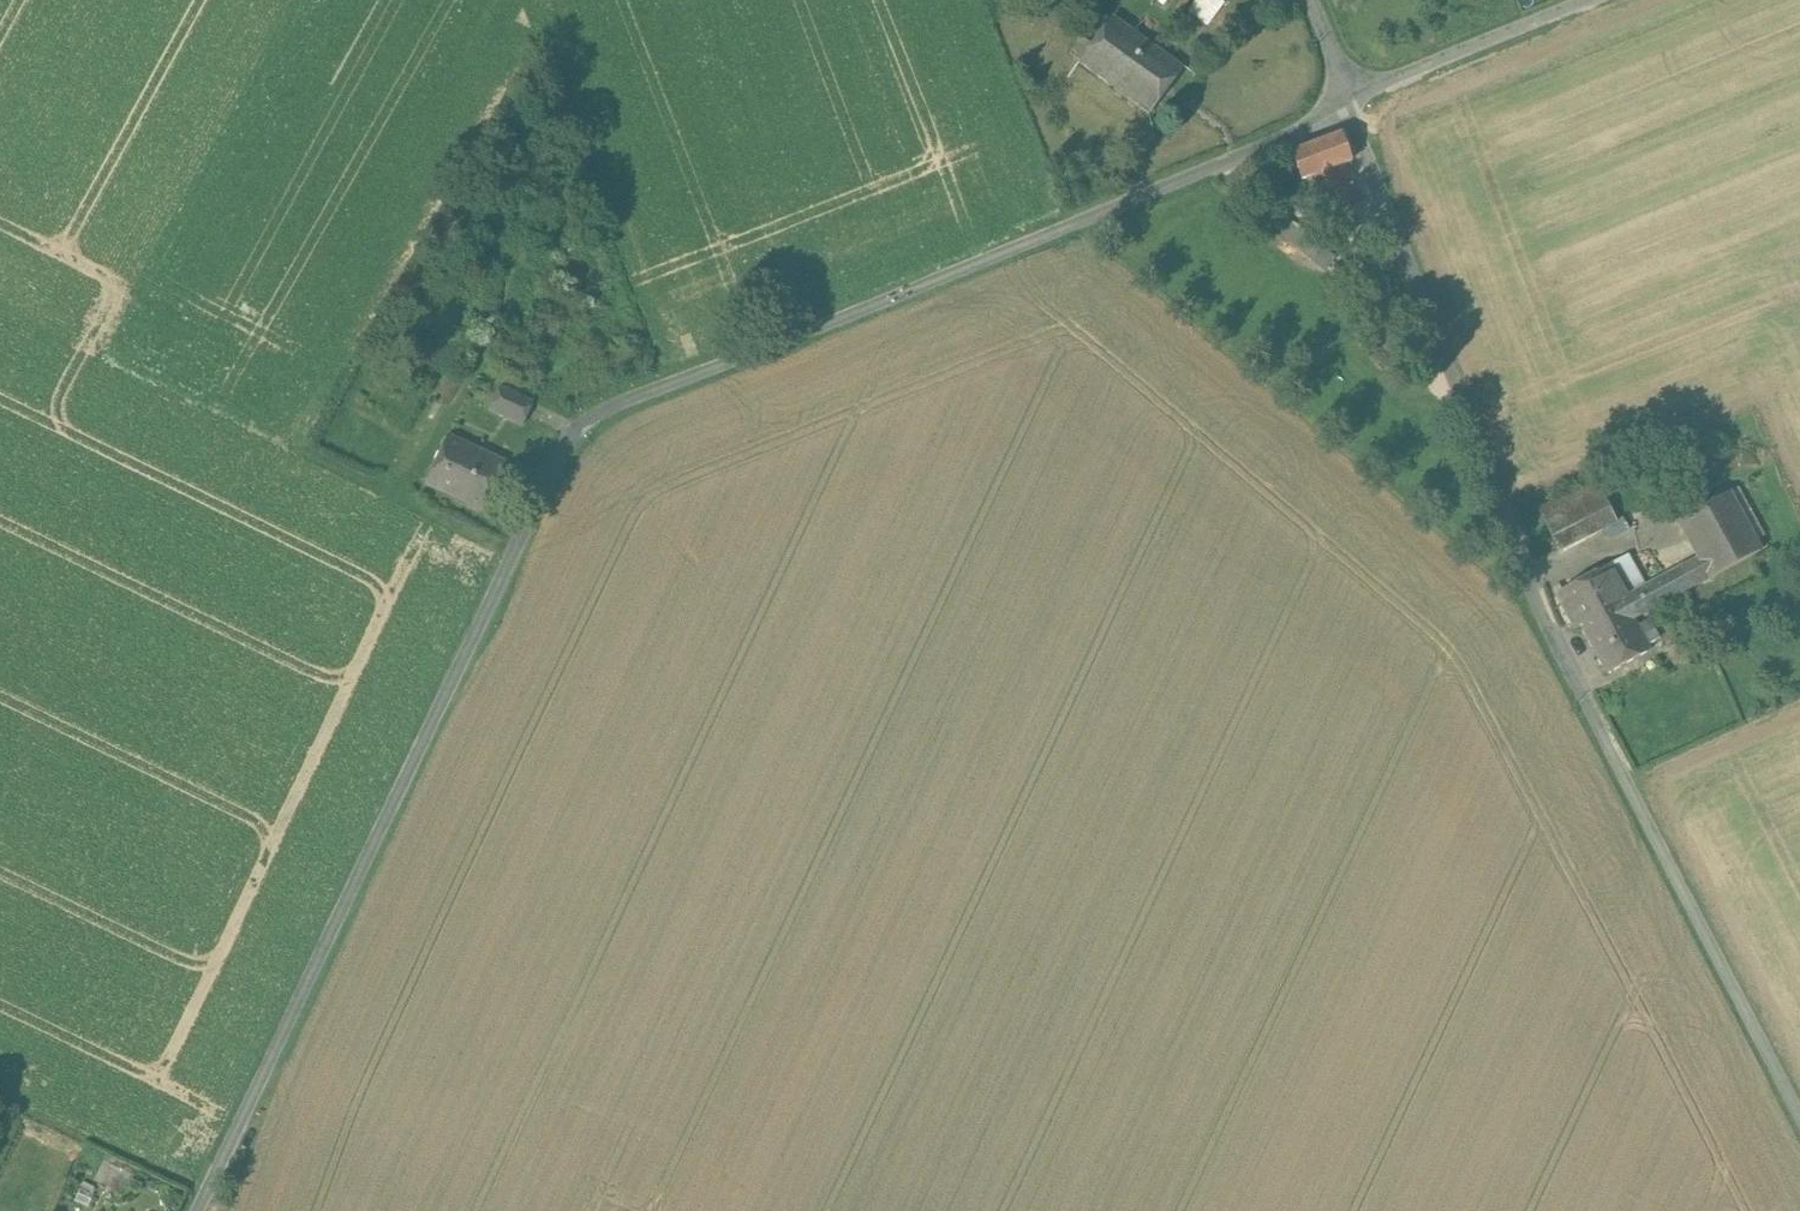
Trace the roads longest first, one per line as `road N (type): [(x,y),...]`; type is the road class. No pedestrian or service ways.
road 1 (unclassified): [(1799,1117),(1544,623),(1348,101)]
road 2 (residential): [(571,439),(199,1210)]
road 3 (residential): [(571,439),(620,397),(1279,143),(1348,101)]
road 4 (residential): [(1348,101),(1593,0)]

